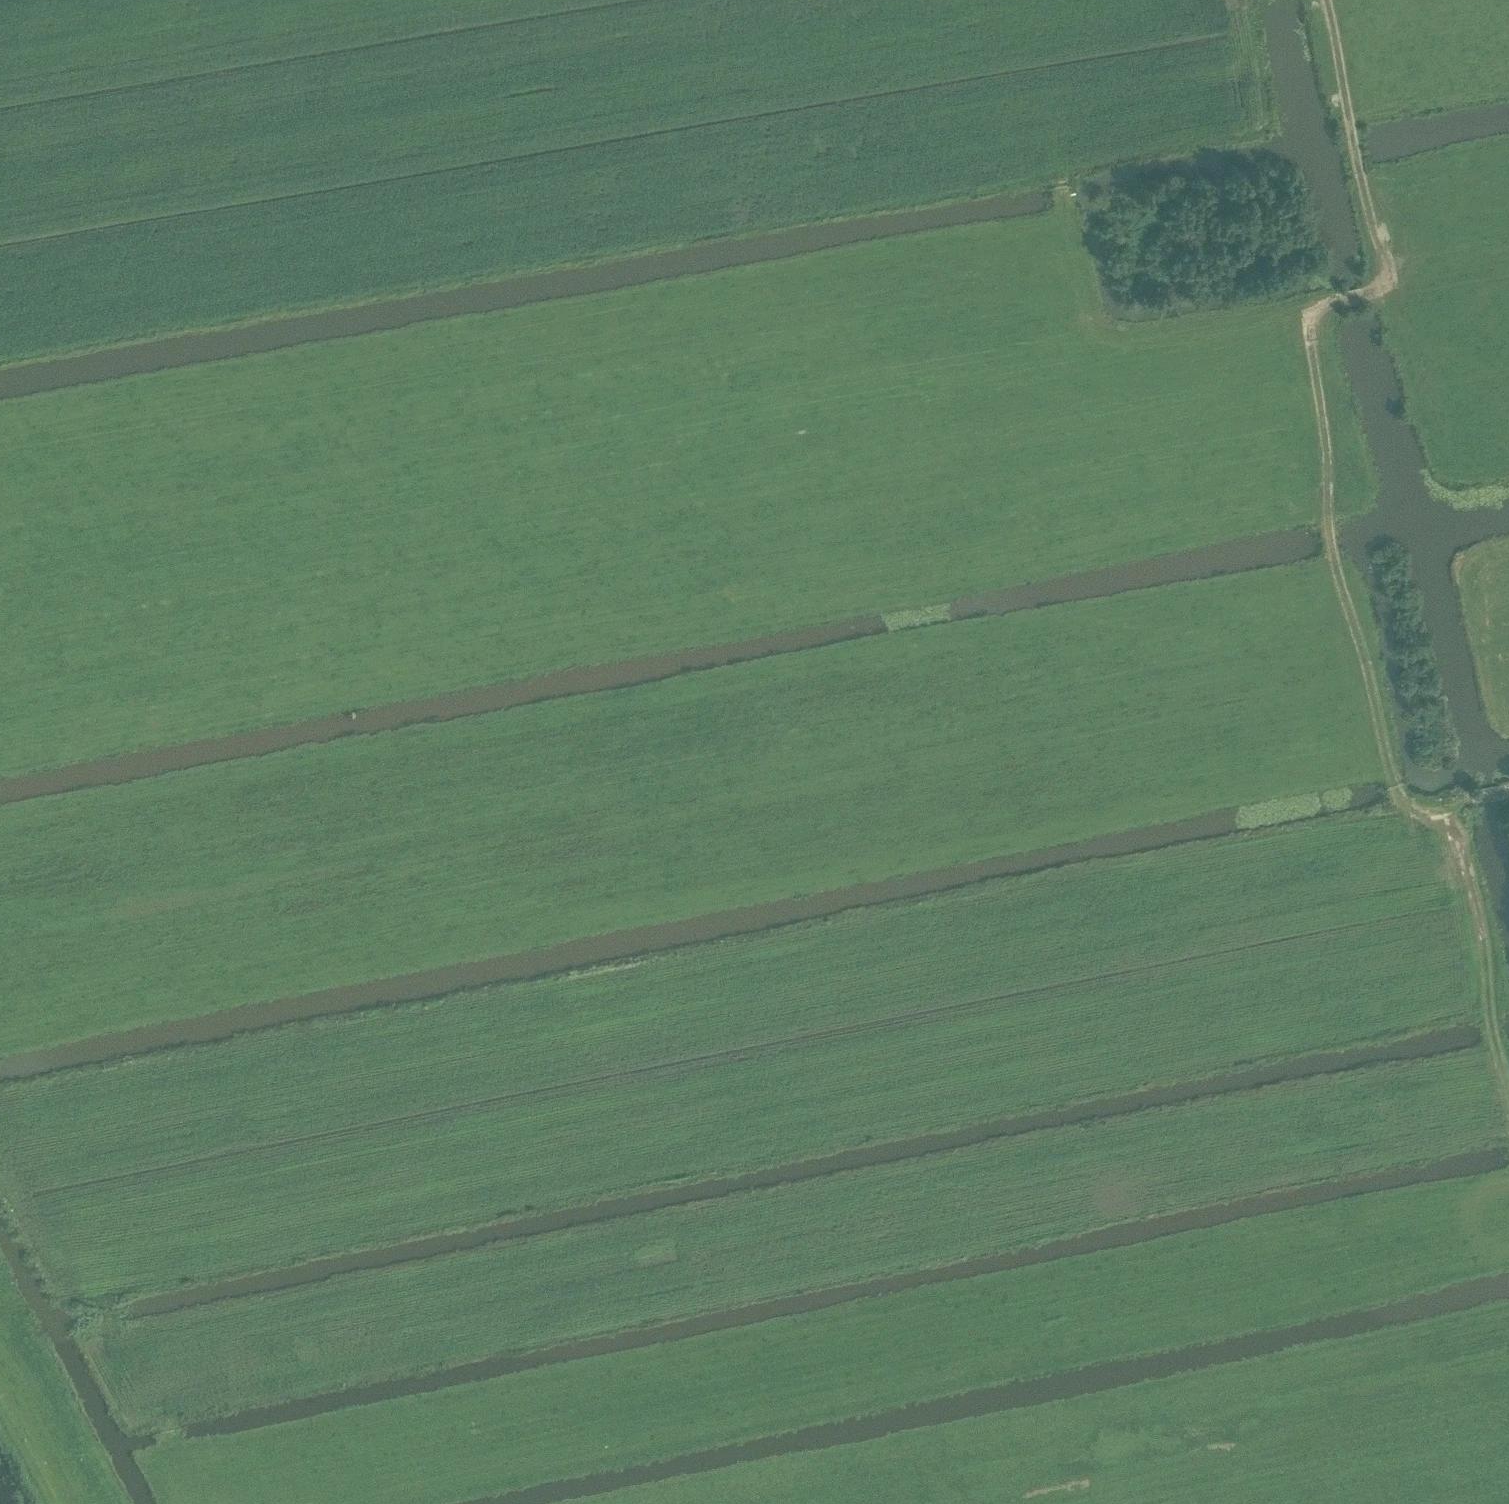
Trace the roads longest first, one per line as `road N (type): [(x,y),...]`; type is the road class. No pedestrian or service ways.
road 1 (track): [(1327,523),(1331,567),(1405,810),(1451,808),(1482,931),(1508,1100)]
road 2 (track): [(1327,523),(1308,316),(1382,285),(1328,0)]

